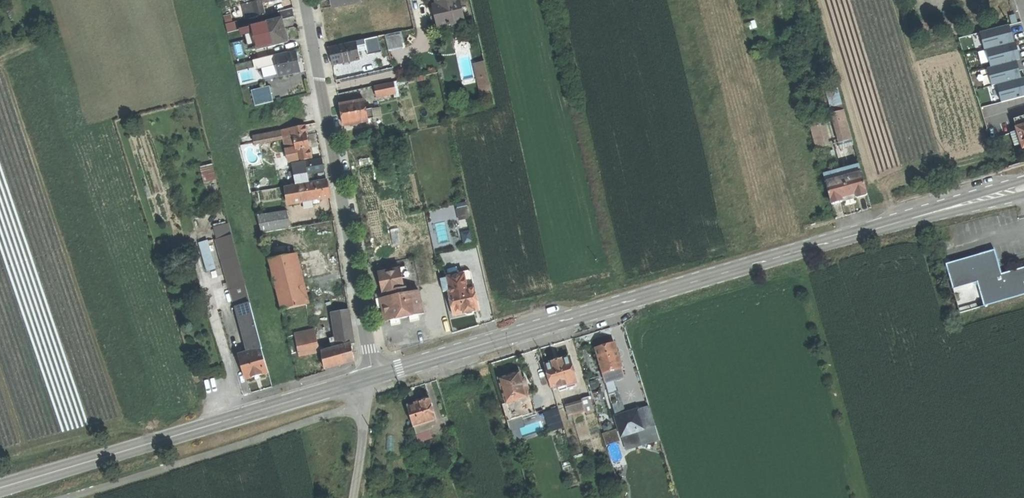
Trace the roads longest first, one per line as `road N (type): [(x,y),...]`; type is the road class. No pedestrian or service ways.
road 1 (secondary): [(370,378),(917,217)]
road 2 (secondary): [(0,488),(370,378)]
road 3 (residential): [(370,378),(303,0)]

